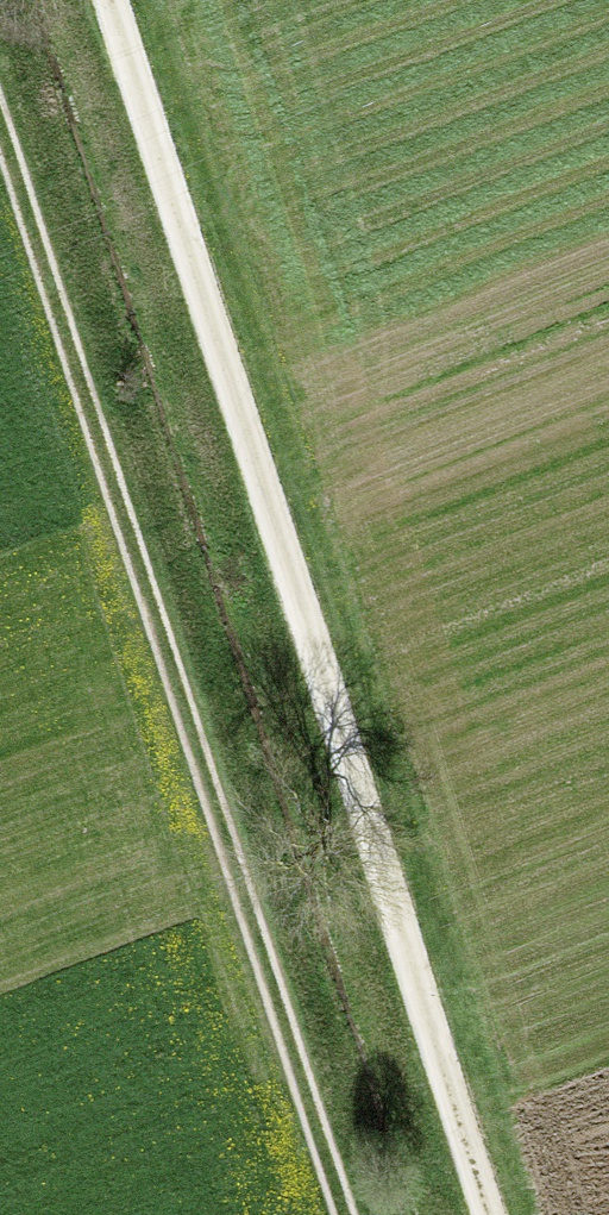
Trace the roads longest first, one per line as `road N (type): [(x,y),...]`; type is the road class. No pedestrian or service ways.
road 1 (track): [(103,0),(480,1214)]
road 2 (track): [(346,1214),(0,104)]

